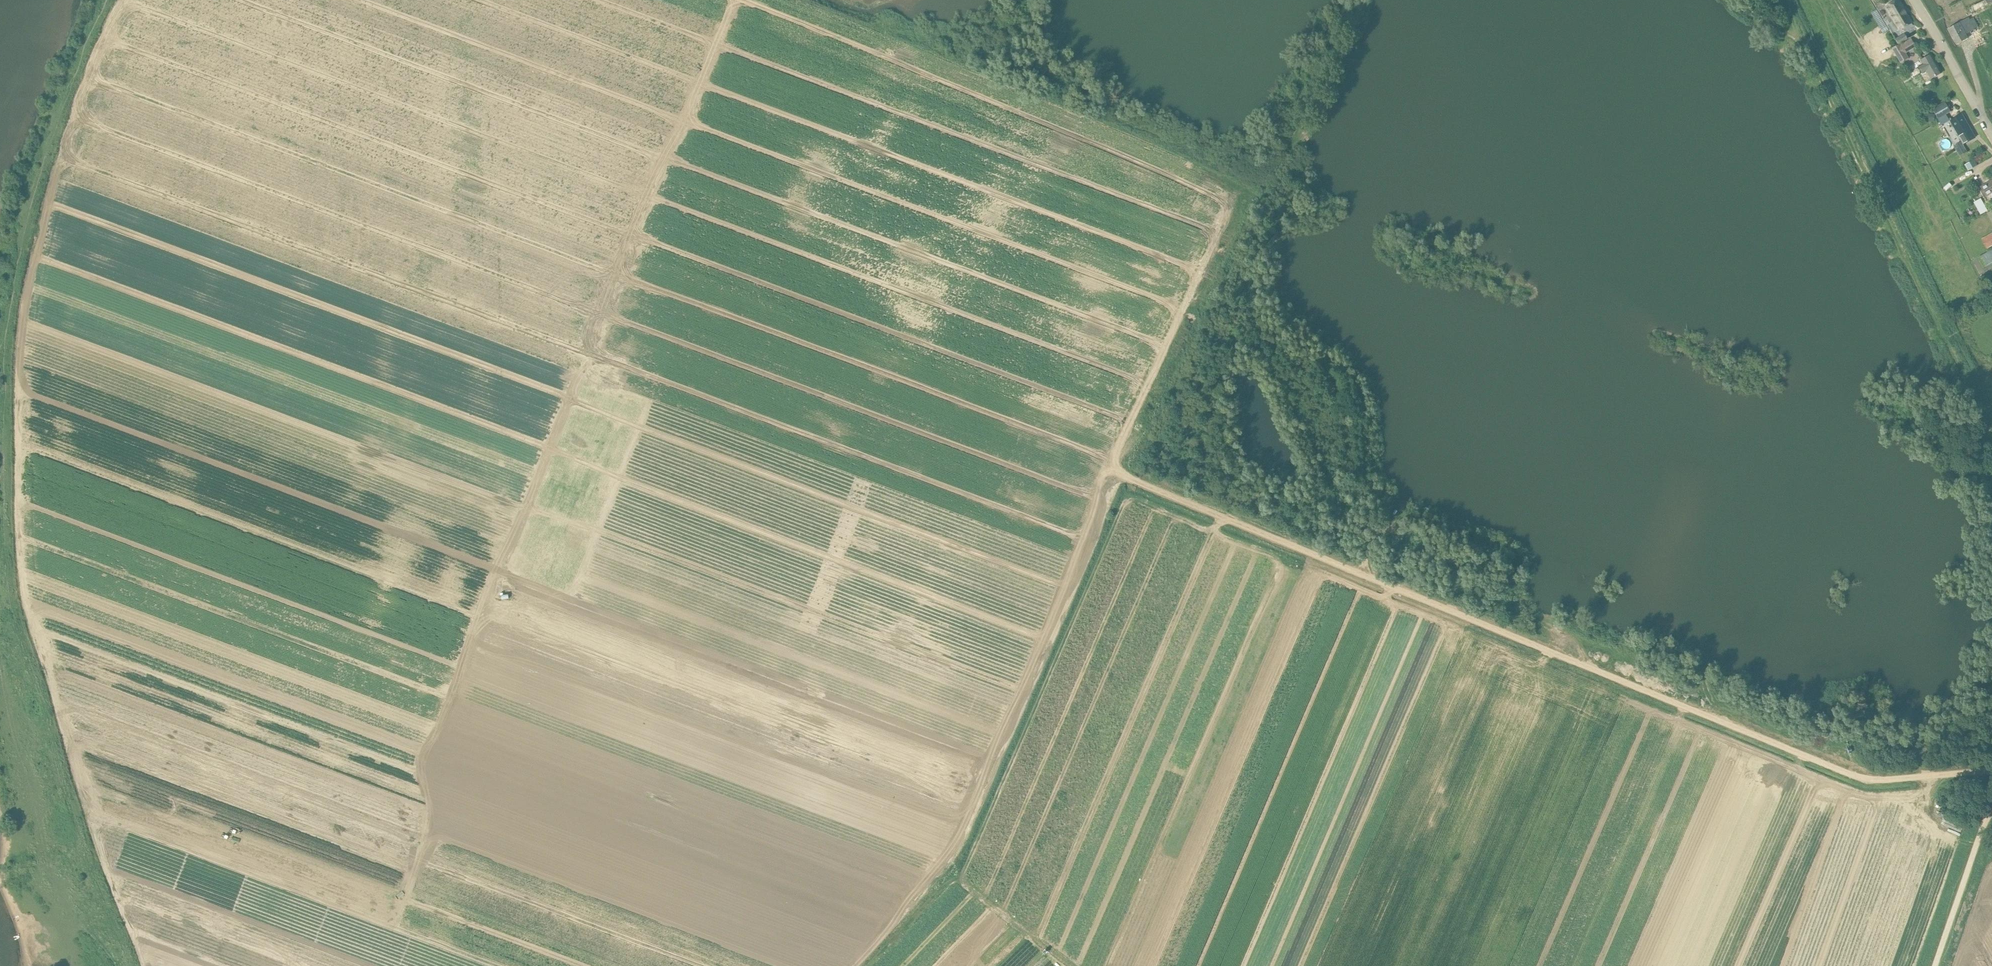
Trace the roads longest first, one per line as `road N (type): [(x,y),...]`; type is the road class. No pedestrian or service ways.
road 1 (unclassified): [(1991,771),(1855,777),(1124,478)]
road 2 (unclassified): [(1934,965),(1991,810)]
road 3 (tertiary): [(1991,136),(1914,0)]

